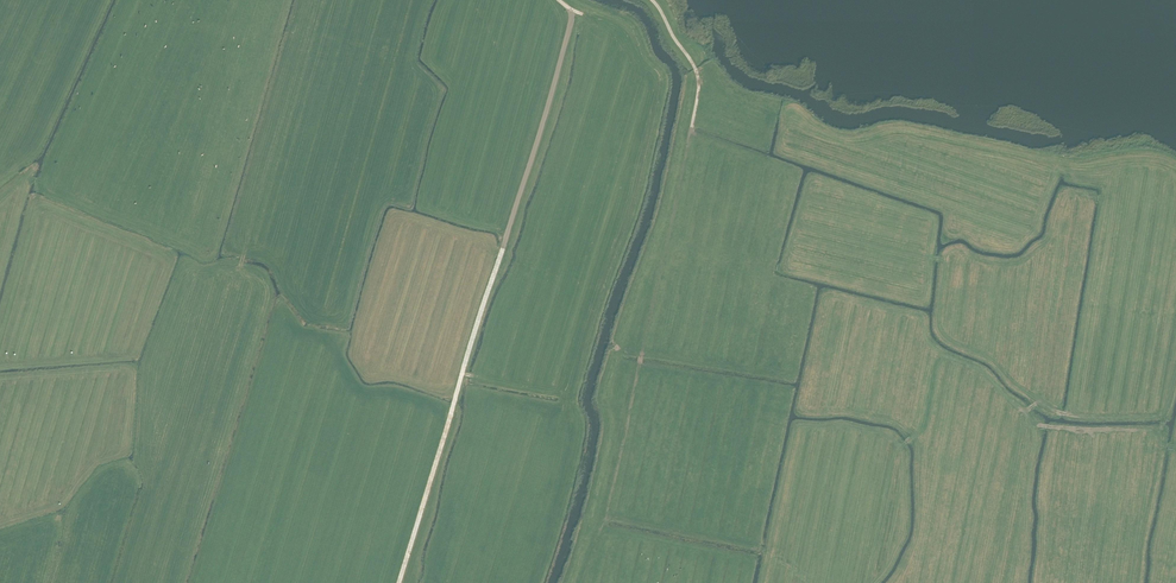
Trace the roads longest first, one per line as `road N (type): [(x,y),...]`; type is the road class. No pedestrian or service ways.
road 1 (track): [(399,582),(571,22),(559,0)]
road 2 (track): [(651,0),(693,64),(698,95),(606,526)]

